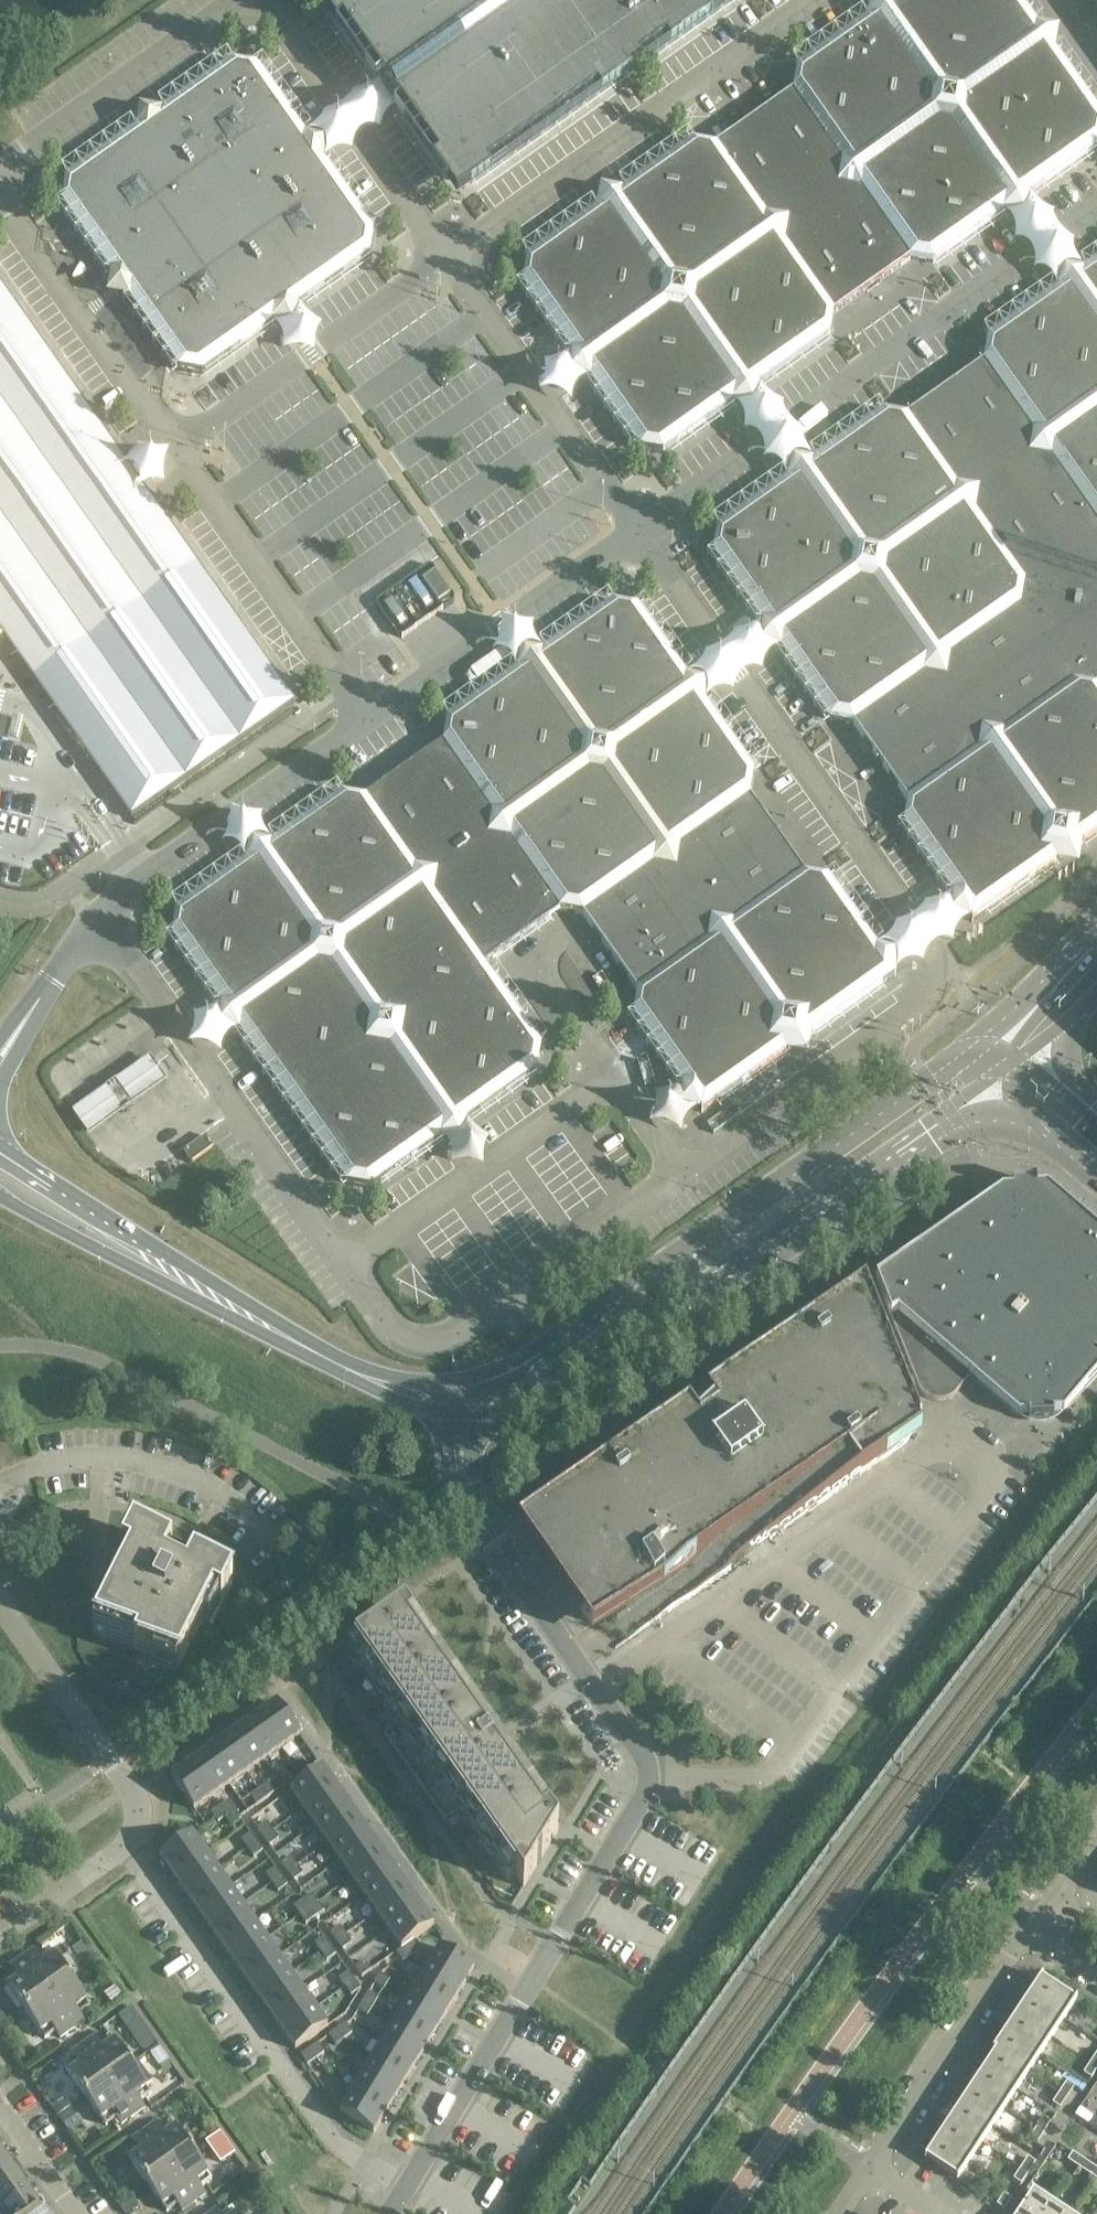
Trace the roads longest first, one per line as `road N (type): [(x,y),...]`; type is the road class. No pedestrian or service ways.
road 1 (residential): [(404,2188),(625,1830),(649,1774),(473,1501),(458,1414)]
road 2 (secondary): [(987,1042),(536,1357),(459,1387)]
road 3 (secondary): [(458,1414),(507,1408),(569,1380),(989,1084)]
road 4 (unclassified): [(640,525),(924,940),(930,975),(914,1012)]
road 5 (unclassified): [(640,525),(1096,210)]
road 6 (unclassified): [(418,1338),(387,1325),(97,916)]
road 7 (unclassified): [(443,258),(815,0)]
road 8 (residential): [(128,1847),(343,2151),(404,2188)]
road 9 (unclassified): [(369,720),(176,443)]
road 10 (unclassified): [(97,916),(369,720)]
road 11 (unclassified): [(369,720),(640,525)]
road 12 (unclassified): [(443,258),(640,525)]
road 13 (unclassified): [(176,443),(443,258)]
road 14 (unclassified): [(418,1338),(464,1335),(685,1179)]
road 15 (unclassified): [(264,0),(443,258)]
road 16 (unclassified): [(0,180),(254,0)]
road 17 (unclassified): [(176,443),(0,201)]
road 18 (residential): [(128,1847),(137,1820),(128,1788),(0,1604)]
road 19 (unclassified): [(685,1179),(914,1012)]
road 20 (residential): [(876,2171),(1030,1940)]
road 21 (secondary): [(207,1294),(188,1272),(0,1150)]
road 22 (unclassified): [(685,1179),(543,975)]
road 23 (secondary): [(0,1194),(168,1284),(207,1294)]
road 24 (unclassified): [(0,1059),(97,916)]
road 25 (secondary): [(207,1294),(347,1368)]
road 26 (residential): [(0,1938),(128,1847)]
road 27 (unclassified): [(1096,931),(987,1042)]
road 28 (secondary): [(989,1084),(1096,1174)]
road 29 (residential): [(75,2213),(0,2108)]
road 30 (secondary): [(347,1368),(405,1402),(458,1414)]

